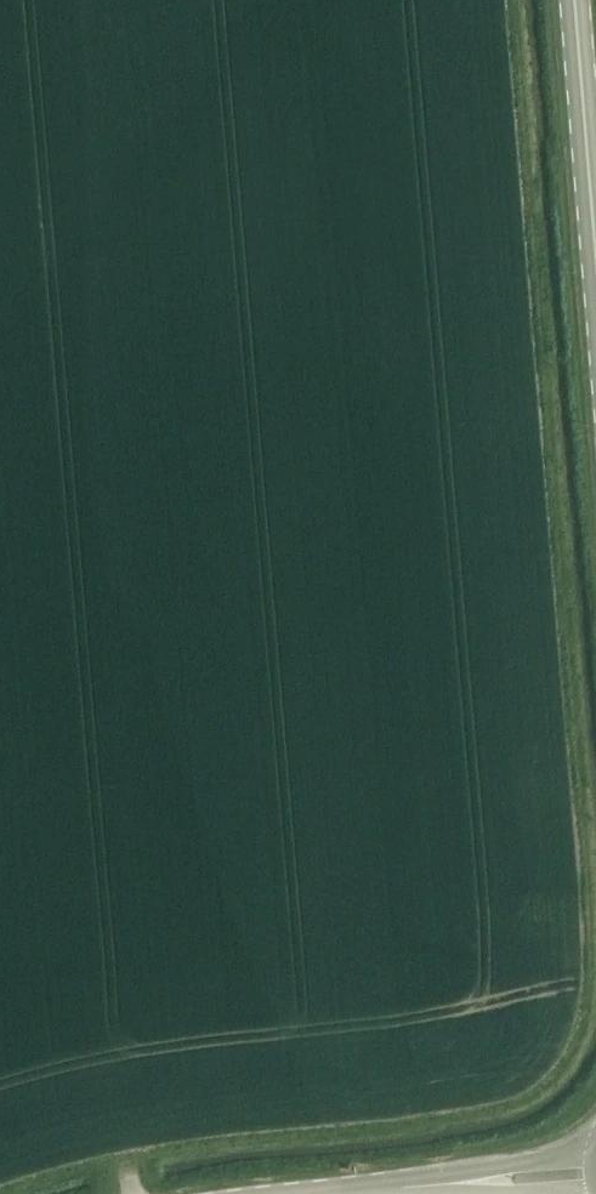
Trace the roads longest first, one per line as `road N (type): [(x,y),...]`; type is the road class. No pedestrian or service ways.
road 1 (secondary): [(575,0),(595,251)]
road 2 (tertiary): [(595,1152),(516,1161),(457,1182)]
road 3 (tertiary): [(457,1182),(517,1191),(595,1186)]
road 4 (tertiary): [(457,1182),(319,1193)]

